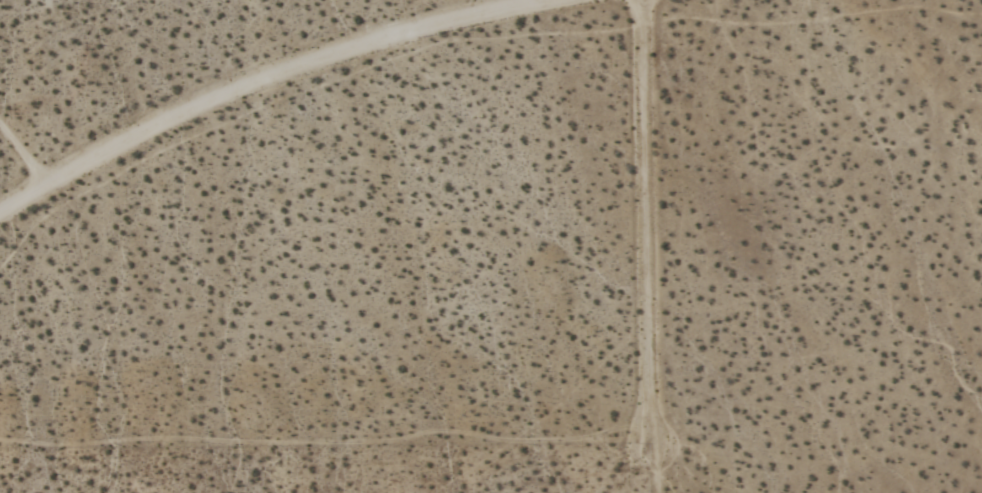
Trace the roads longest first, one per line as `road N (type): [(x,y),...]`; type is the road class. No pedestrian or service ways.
road 1 (track): [(0,216),(208,104),(473,16),(581,0)]
road 2 (track): [(644,0),(653,474)]

